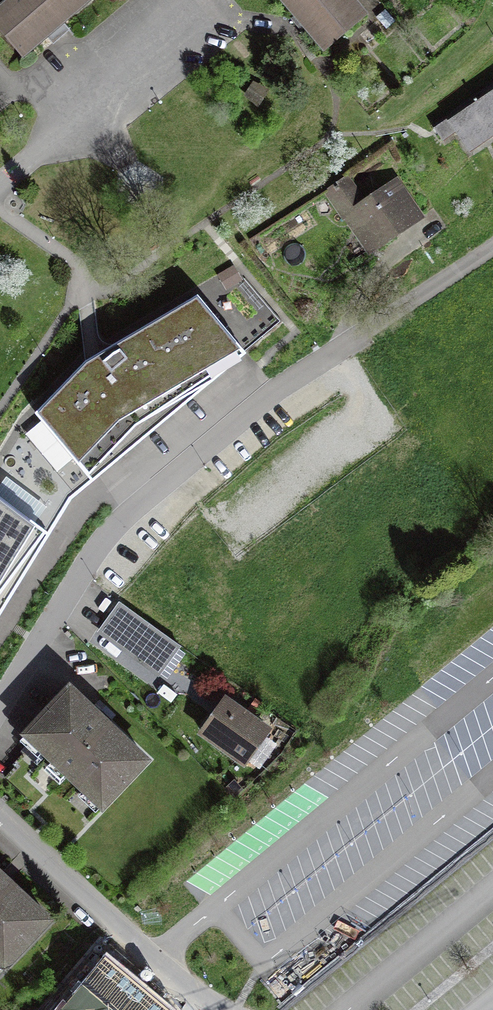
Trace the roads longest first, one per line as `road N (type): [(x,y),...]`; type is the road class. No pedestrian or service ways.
road 1 (residential): [(0,708),(109,528),(243,411),(492,248)]
road 2 (residential): [(222,1009),(175,978),(0,816)]
road 3 (residential): [(0,183),(200,4)]

